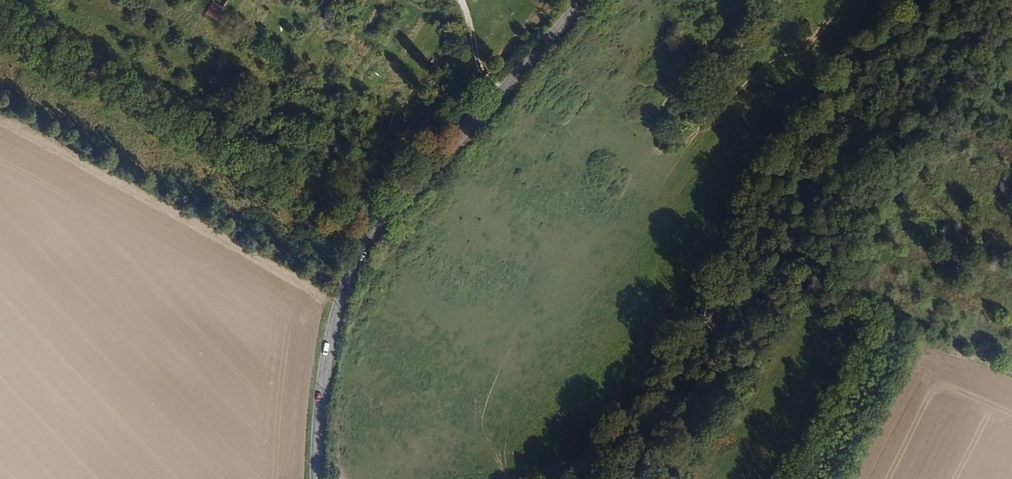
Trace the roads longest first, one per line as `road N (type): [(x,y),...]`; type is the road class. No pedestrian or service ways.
road 1 (unclassified): [(580,0),(358,257),(328,355),(317,478)]

